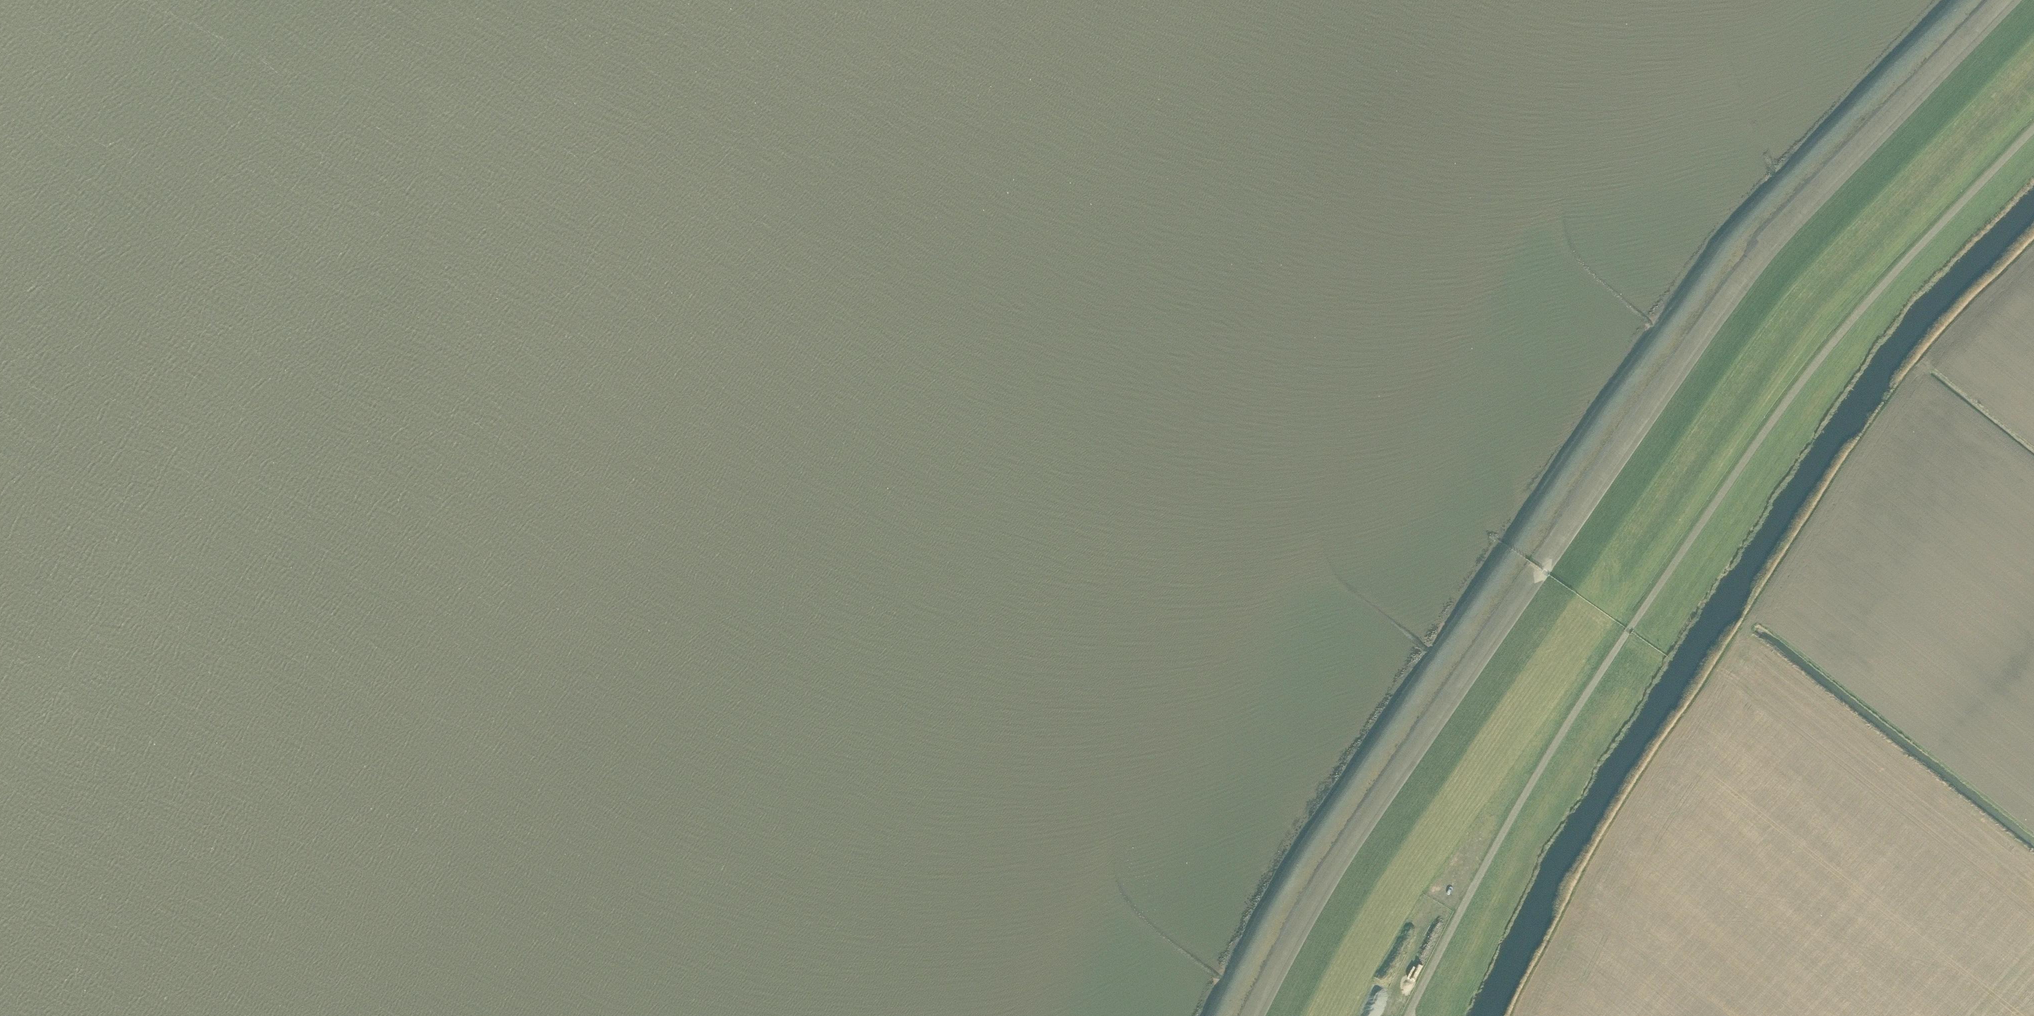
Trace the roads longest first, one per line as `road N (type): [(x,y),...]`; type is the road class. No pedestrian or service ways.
road 1 (unclassified): [(1414,1015),(1547,765),(1767,432),(1901,267),(2033,129)]

